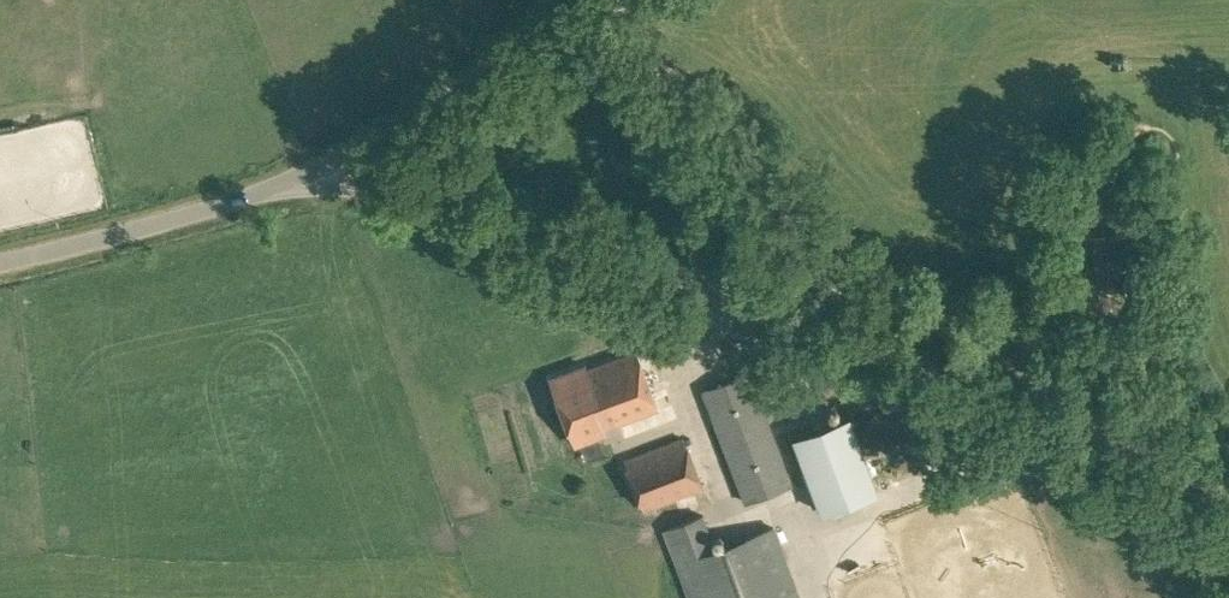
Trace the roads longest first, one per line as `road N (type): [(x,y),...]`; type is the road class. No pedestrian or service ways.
road 1 (track): [(629,0),(770,200),(924,367)]
road 2 (unclassified): [(687,273),(585,235),(350,182),(323,166)]
road 3 (unclassified): [(0,264),(131,233),(323,166)]
road 4 (unclassified): [(323,166),(566,0)]
road 5 (track): [(924,367),(687,273)]
road 6 (track): [(1092,437),(924,367)]
road 7 (track): [(1228,496),(1092,437)]

